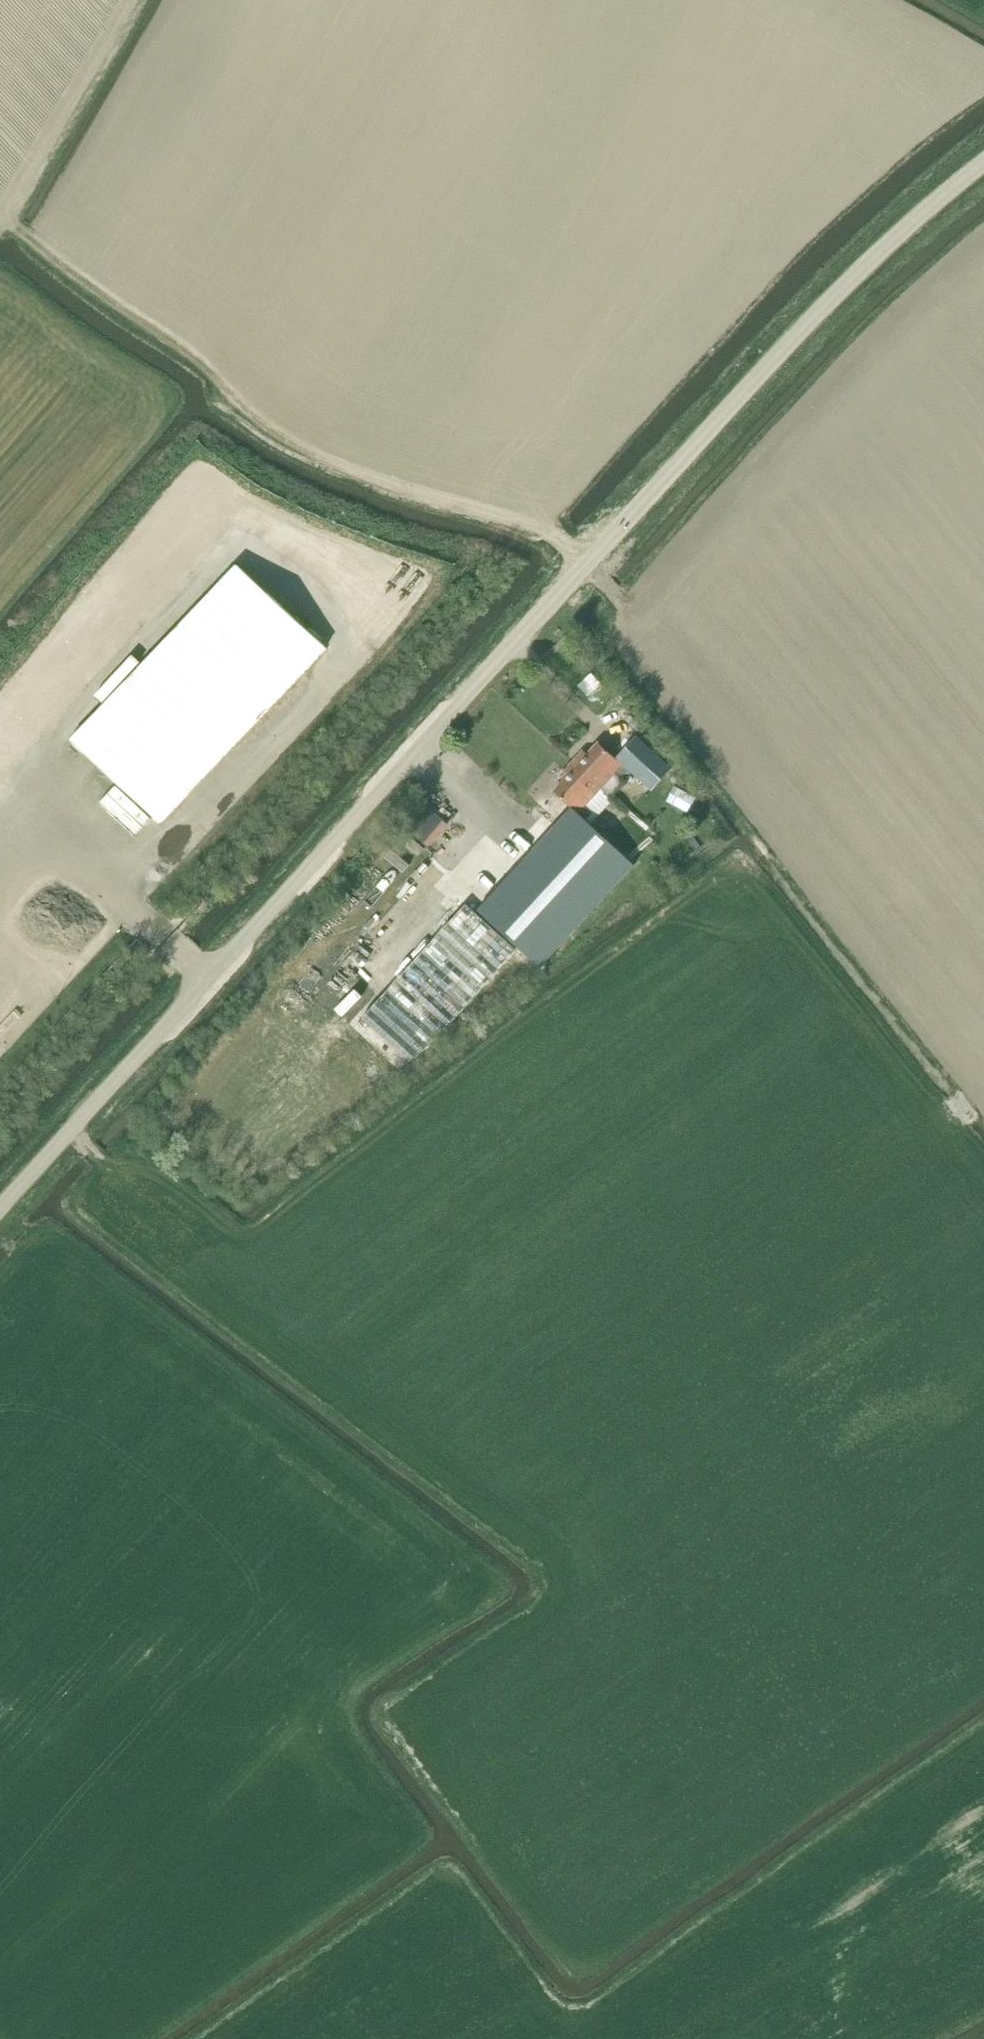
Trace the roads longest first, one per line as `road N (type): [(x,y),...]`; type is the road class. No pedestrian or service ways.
road 1 (unclassified): [(0,1208),(750,384),(904,229),(983,163)]

